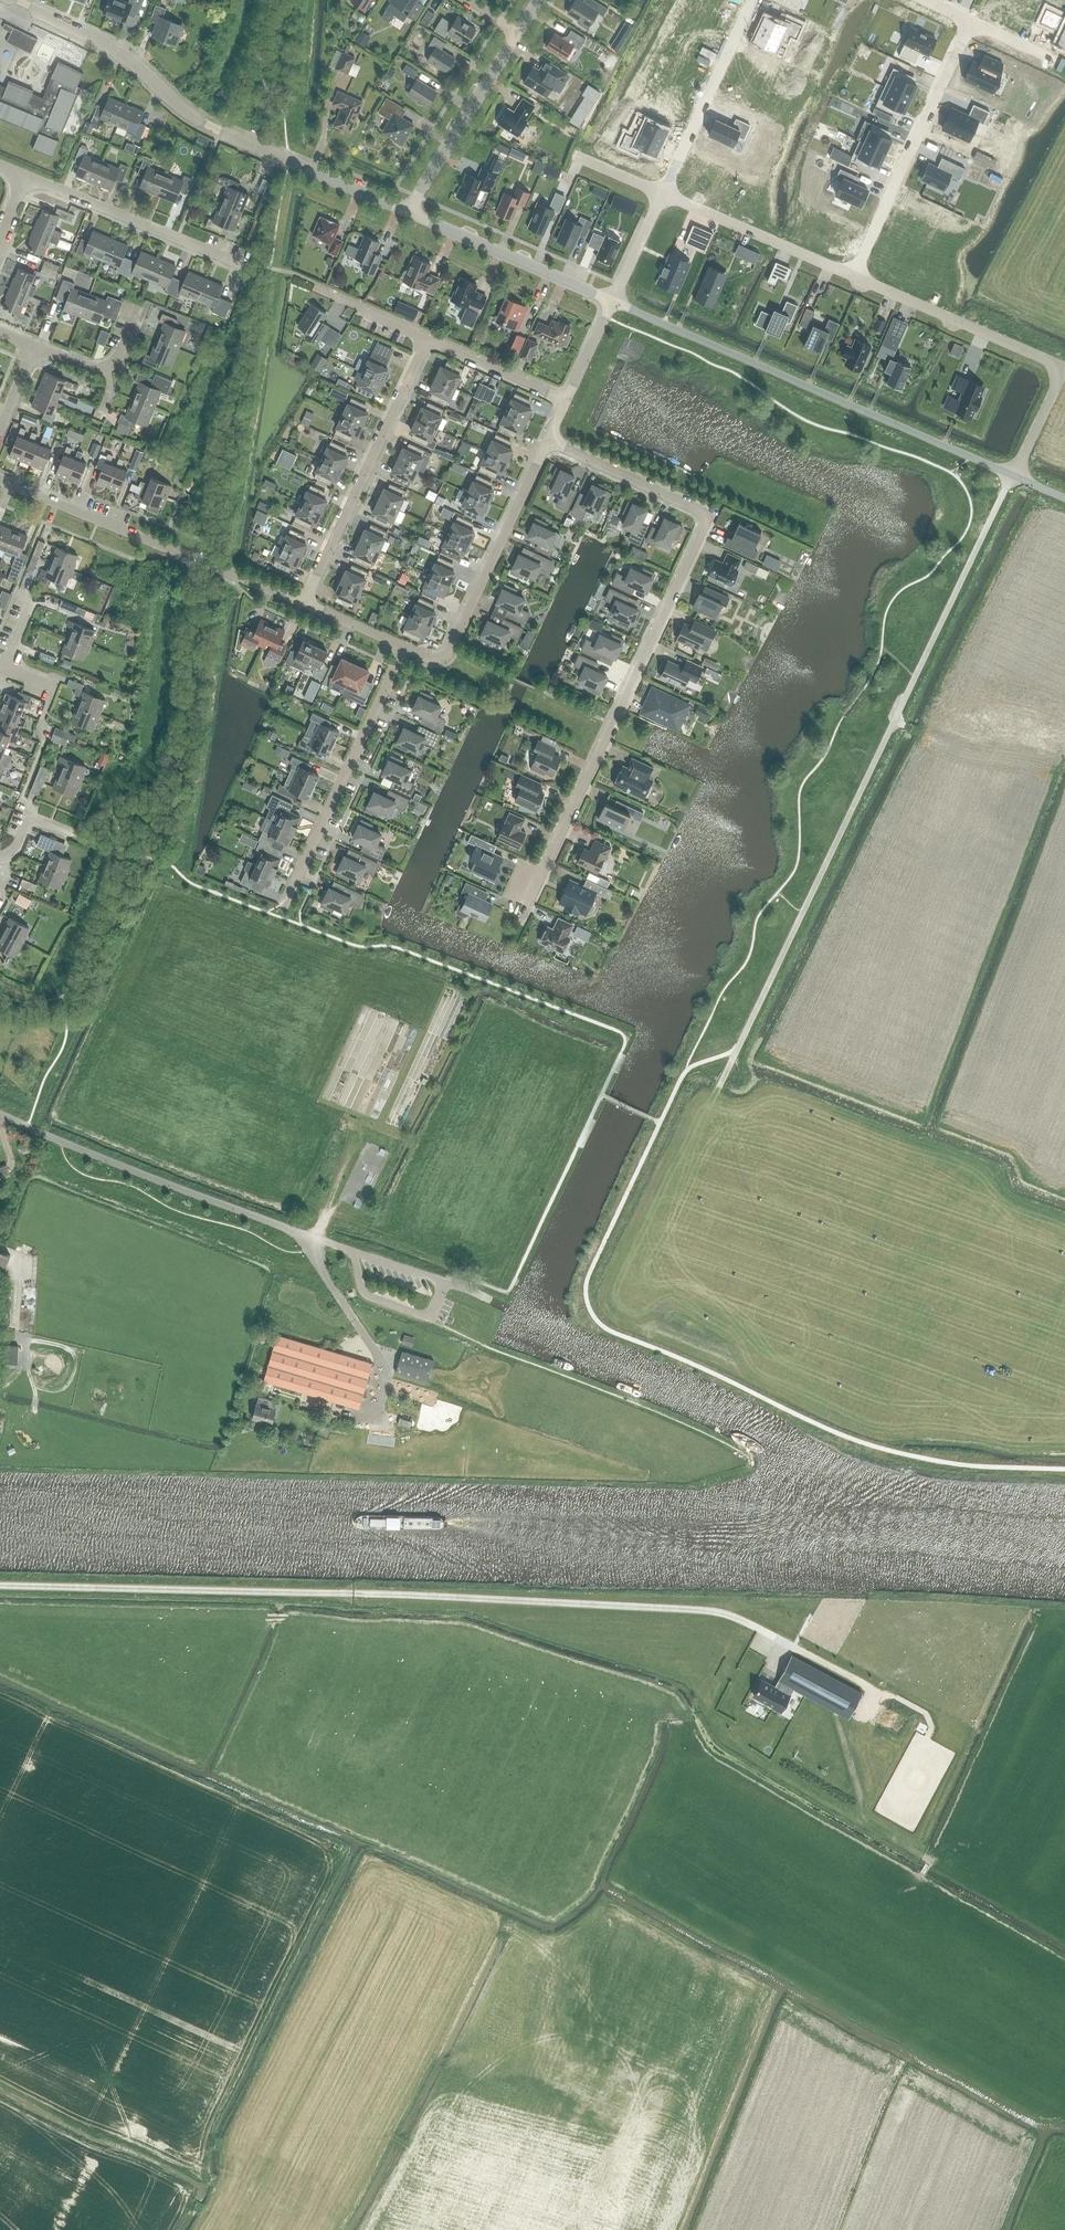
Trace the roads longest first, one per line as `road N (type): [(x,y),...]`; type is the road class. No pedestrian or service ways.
road 1 (track): [(1013,475),(739,1047)]
road 2 (residential): [(527,883),(546,867),(706,523),(700,510),(548,440)]
road 3 (unclassified): [(409,213),(203,122),(116,50),(16,0)]
road 4 (unclassified): [(1013,475),(613,302)]
road 5 (unclassified): [(0,1586),(354,1593)]
road 6 (residential): [(1013,475),(1064,367),(853,276)]
road 7 (unclassified): [(310,1238),(0,1116)]
road 8 (residential): [(304,602),(0,480)]
road 9 (residential): [(304,602),(427,339)]
road 10 (residential): [(284,905),(404,647)]
road 11 (residential): [(404,647),(429,659),(446,655),(548,440)]
road 12 (residential): [(853,276),(972,21)]
road 13 (residential): [(245,265),(25,176)]
road 14 (unclassified): [(613,302),(409,213)]
road 15 (residential): [(663,194),(752,0)]
road 16 (unclassified): [(409,213),(519,32)]
road 17 (residential): [(853,276),(663,194)]
road 18 (residential): [(566,400),(427,339)]
road 19 (residential): [(139,308),(106,368),(35,346)]
road 20 (residential): [(427,339),(318,290)]

